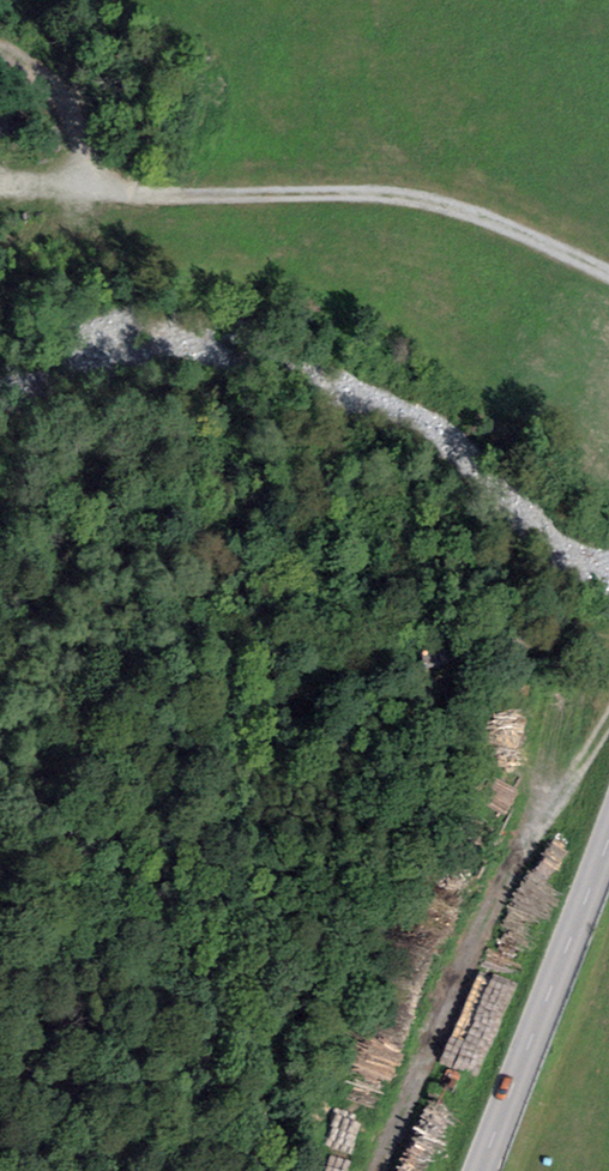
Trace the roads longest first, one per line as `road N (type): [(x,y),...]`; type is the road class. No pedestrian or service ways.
road 1 (track): [(378,1170),(541,824),(608,720)]
road 2 (track): [(143,193),(387,203),(474,219),(608,280)]
road 3 (secondary): [(480,1170),(608,843)]
road 4 (track): [(0,46),(77,107),(88,191)]
road 5 (track): [(0,188),(143,193)]

